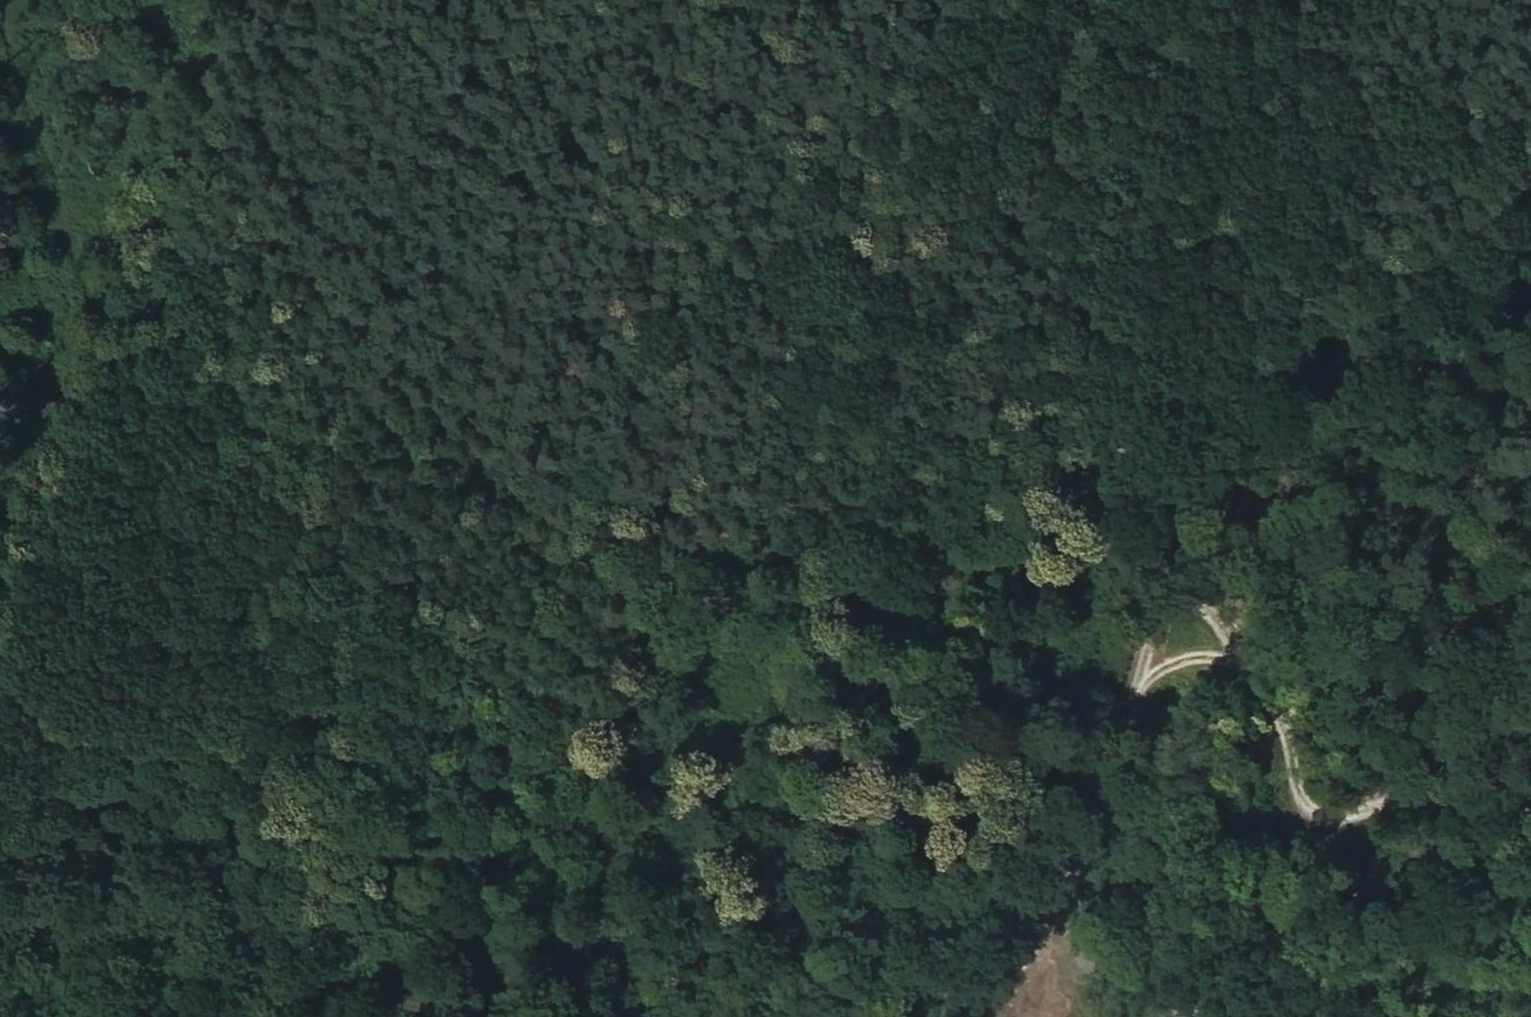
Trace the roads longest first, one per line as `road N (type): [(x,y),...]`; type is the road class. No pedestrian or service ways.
road 1 (track): [(482,1016),(488,978),(326,770),(93,274),(0,50)]
road 2 (track): [(0,491),(166,103),(199,0)]

